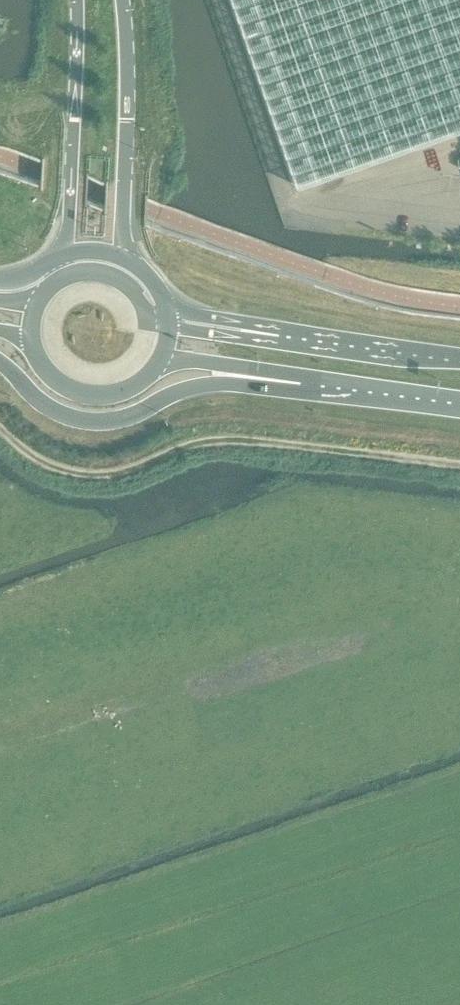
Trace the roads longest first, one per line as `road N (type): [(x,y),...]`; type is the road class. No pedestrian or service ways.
road 1 (track): [(0,428),(36,460),(85,476),(118,474),(180,449),(236,441),(459,466)]
road 2 (primary): [(0,363),(53,411),(83,420),(128,415),(176,390),(238,374)]
road 3 (secondary): [(126,258),(124,0)]
road 4 (secondary): [(76,0),(64,256)]
road 5 (primary): [(238,374),(459,401)]
road 6 (primary): [(459,356),(254,332)]
road 7 (primary): [(31,336),(51,376),(95,395),(126,389),(161,354)]
road 8 (primary): [(166,325),(147,321),(140,299),(119,279),(89,271),(63,278)]

